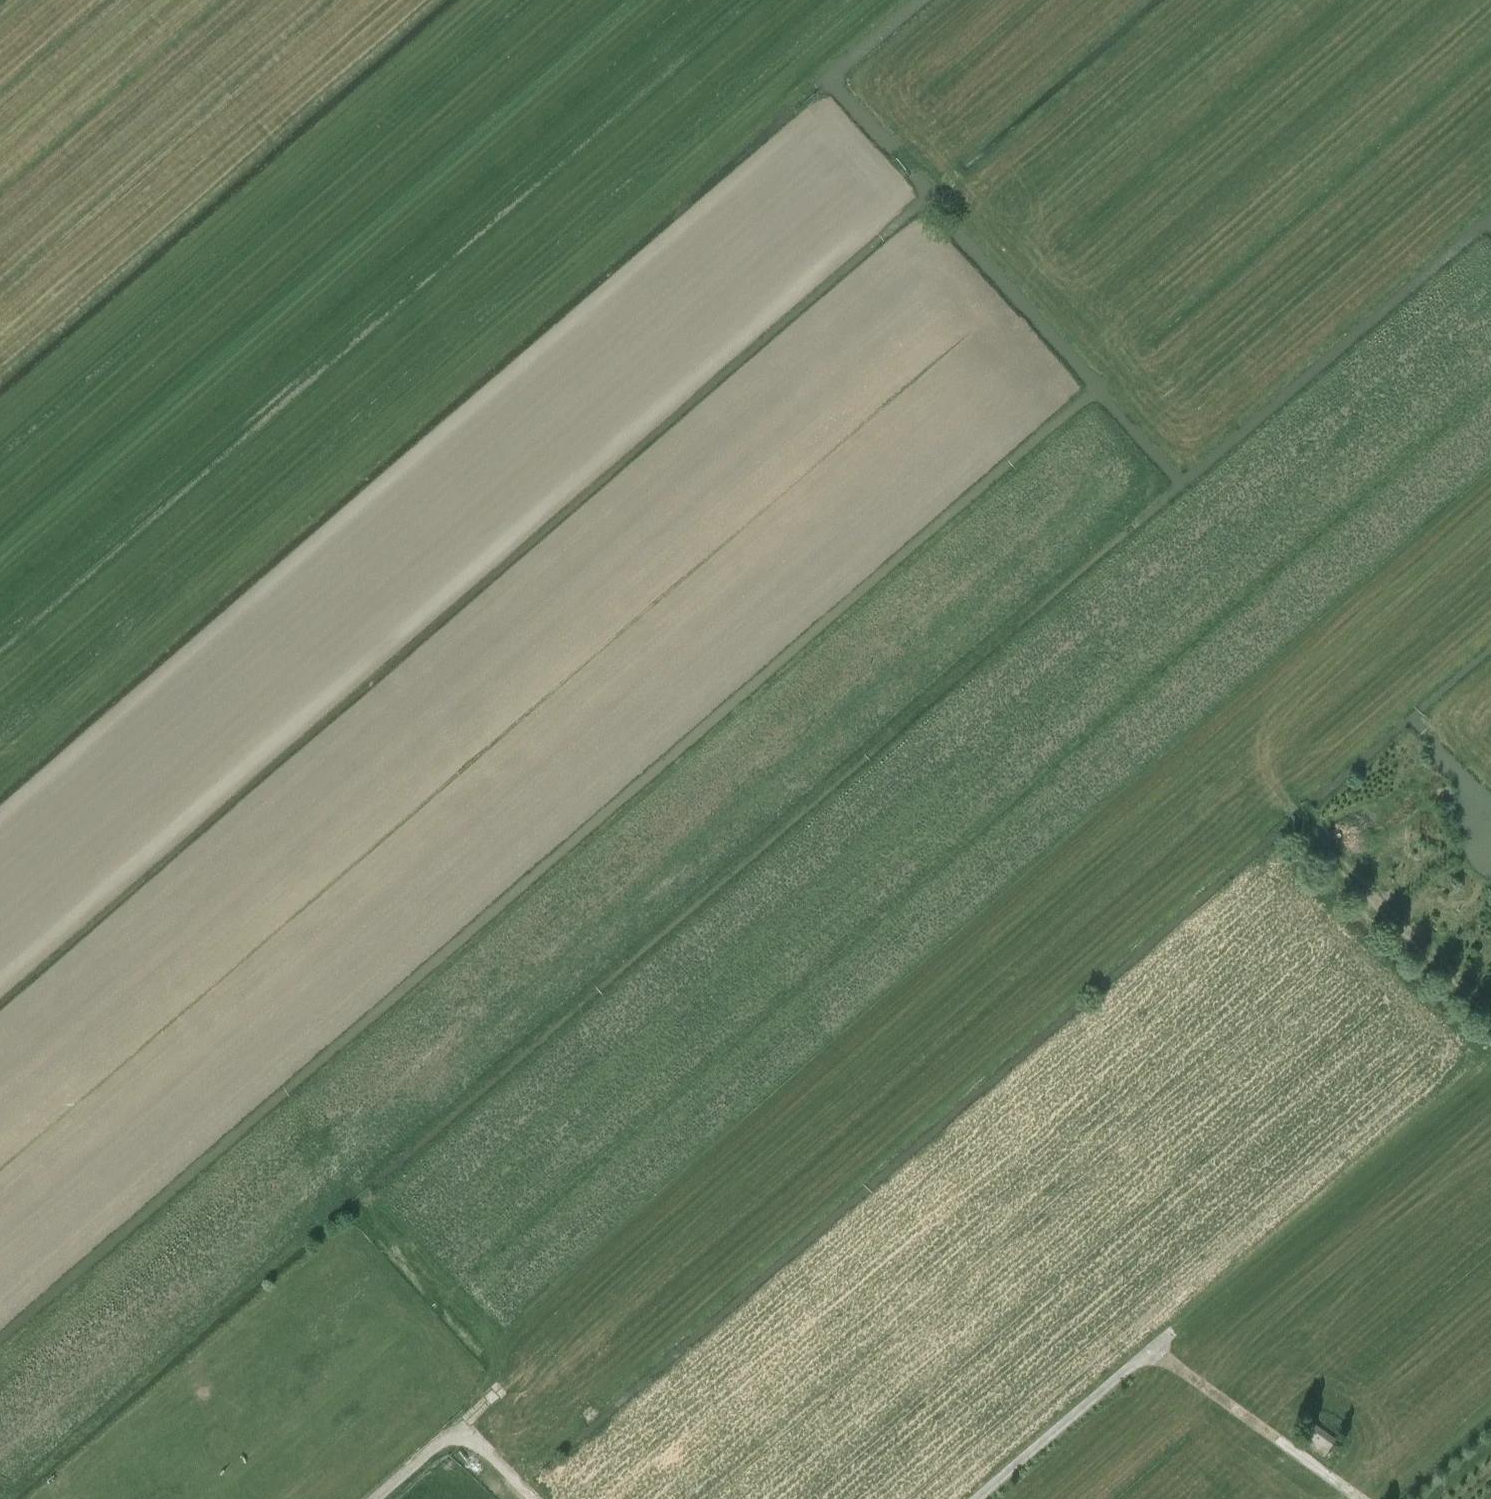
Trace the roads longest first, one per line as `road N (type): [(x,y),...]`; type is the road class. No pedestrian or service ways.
road 1 (track): [(984,1498),(1149,1354),(1358,1498)]
road 2 (track): [(1149,1354),(1487,1064)]
road 3 (track): [(375,1498),(462,1422),(534,1498)]

